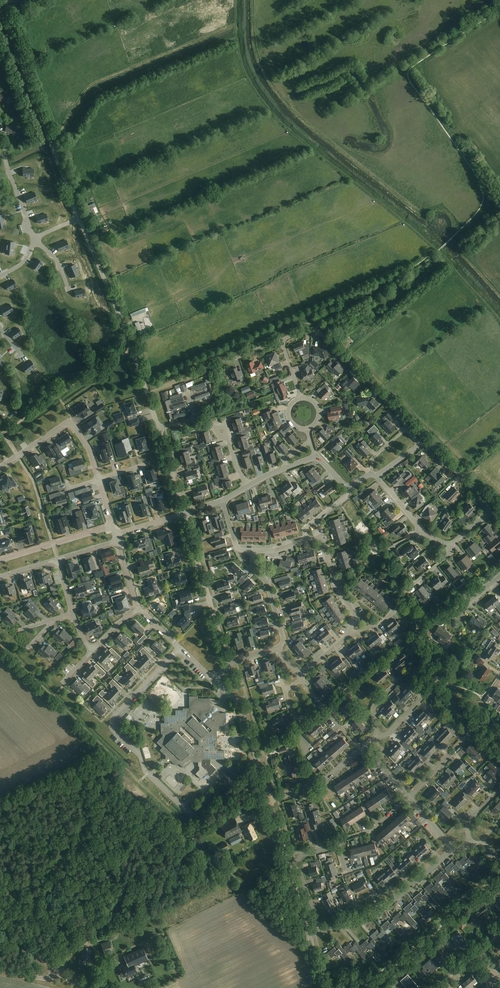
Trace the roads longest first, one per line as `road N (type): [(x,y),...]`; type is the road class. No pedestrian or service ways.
road 1 (unclassified): [(159,429),(0,9)]
road 2 (residential): [(257,760),(193,816),(115,732),(113,718),(180,648)]
road 3 (track): [(0,644),(199,841)]
road 4 (residential): [(302,674),(350,636),(356,617),(336,587),(323,542),(307,541)]
road 5 (residential): [(406,429),(319,333),(282,341)]
road 6 (track): [(317,958),(199,841)]
road 7 (track): [(132,349),(0,437)]
road 8 (residential): [(323,930),(377,915),(454,848)]
road 9 (unclassified): [(230,661),(184,513)]
road 10 (residential): [(98,479),(89,449),(68,423),(0,468)]
road 11 (unclassified): [(309,935),(270,801)]

